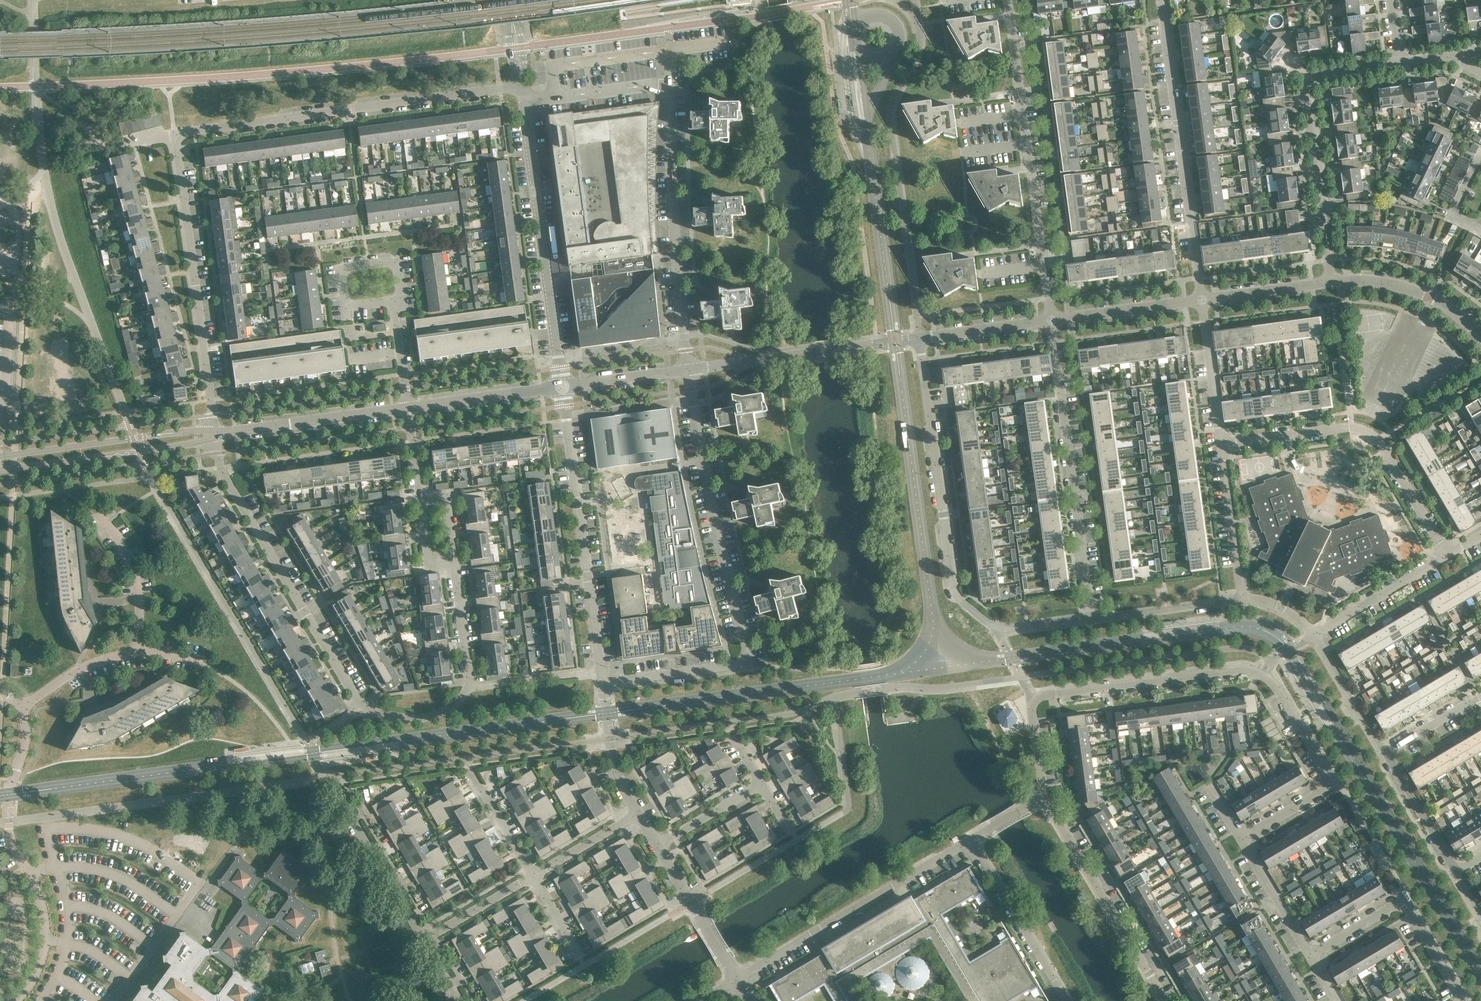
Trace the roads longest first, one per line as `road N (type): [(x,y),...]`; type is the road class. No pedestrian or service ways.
road 1 (residential): [(1044,798),(1036,698),(1247,670),(1276,687),(1329,782),(1240,840)]
road 2 (residential): [(453,565),(470,681),(464,698),(433,718),(376,714),(354,697),(217,453)]
road 3 (residential): [(689,371),(709,494),(751,657),(740,667),(604,687)]
road 4 (residential): [(523,103),(670,84),(689,371)]
road 5 (residential): [(1087,619),(999,629),(955,592),(920,339)]
road 6 (residential): [(521,89),(178,138)]
road 7 (residential): [(1008,0),(1050,320)]
road 8 (unclassified): [(15,1000),(32,982),(45,940),(8,824),(27,737),(21,711)]
road 9 (residential): [(1161,0),(1201,299)]
road 10 (residential): [(1087,619),(1050,320)]
road 11 (unclassified): [(563,389),(604,687)]
road 12 (residential): [(1397,64),(1318,76),(1305,89),(1332,283)]
road 13 (residential): [(1446,554),(1367,433),(1220,447)]
road 14 (unclassified): [(523,103),(563,389)]
road 15 (residential): [(178,138),(213,414)]
road 16 (residential): [(737,979),(971,842)]
road 17 (residential): [(1453,871),(1387,758),(1480,700)]
road 18 (residential): [(1164,1000),(1044,798)]
road 19 (tertiary): [(689,371),(920,339)]
road 20 (tertiary): [(0,473),(215,436)]
road 21 (tertiary): [(215,436),(0,458)]
road 22 (residential): [(1311,960),(1401,908),(1465,1000)]
road 23 (tertiary): [(215,436),(409,410)]
road 24 (unclassified): [(198,662),(137,655),(99,664),(21,711)]
road 25 (residential): [(395,302),(346,309),(340,268),(397,261),(402,302)]
road 26 (residential): [(1066,1000),(971,842)]
road 27 (residential): [(337,795),(428,940)]
road 28 (tertiary): [(1332,283),(1425,297),(1480,335)]
road 29 (residential): [(1242,597),(1087,619)]
road 30 (tertiary): [(409,410),(563,389)]
road 31 (residential): [(1315,634),(1446,554)]
road 32 (tertiary): [(1050,320),(1201,299)]
road 33 (residential): [(1242,597),(1220,447)]
road 34 (residential): [(1220,447),(1201,299)]
road 35 (residential): [(1311,960),(1240,840)]
road 36 (unclassified): [(604,687),(613,758),(639,816)]
road 37 (tertiary): [(1201,299),(1332,283)]
road 38 (tertiary): [(920,339),(1050,320)]
road 39 (tertiary): [(563,389),(689,371)]
road 40 (residential): [(533,878),(471,771)]
road 41 (residential): [(533,878),(639,816)]
road 42 (residential): [(428,940),(533,878)]

